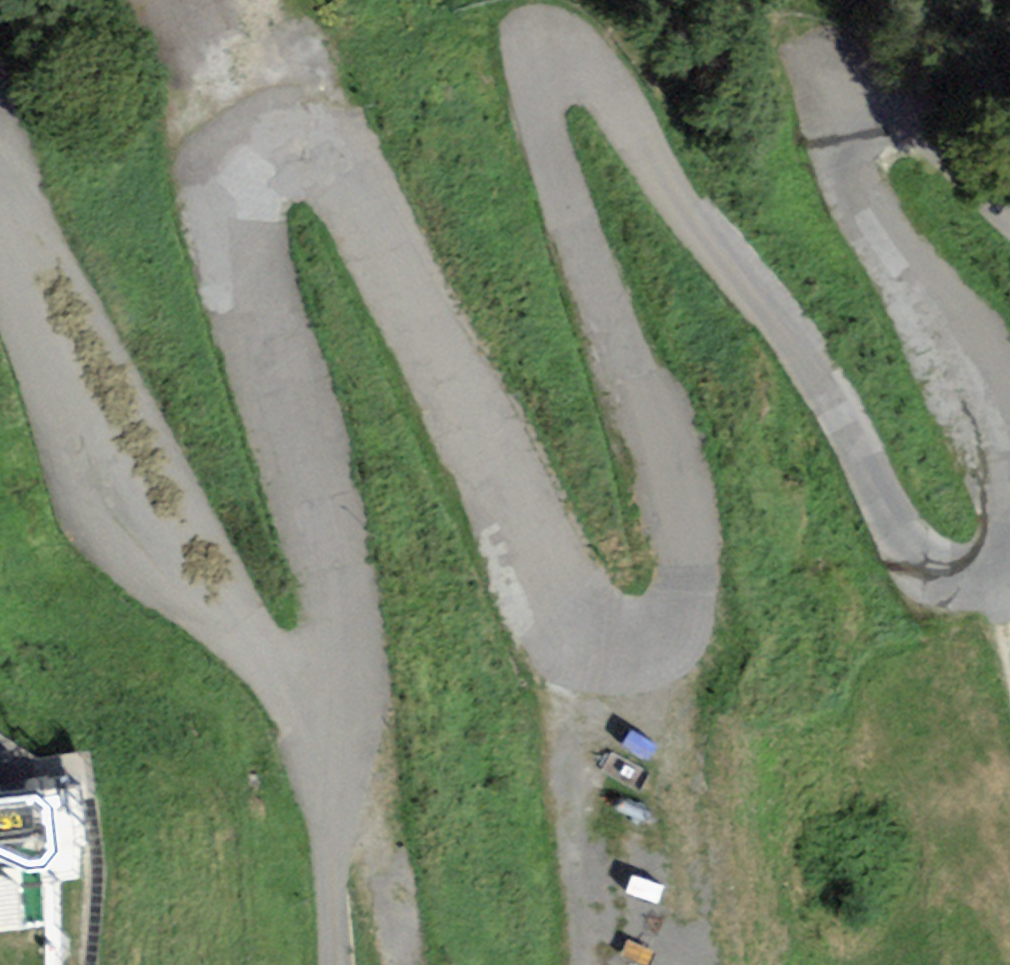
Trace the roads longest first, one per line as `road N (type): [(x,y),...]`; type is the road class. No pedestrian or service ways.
road 1 (unclassified): [(1009,542),(987,564),(956,571),(913,552),(800,351),(675,198),(591,64),(557,56),(535,78),(536,107),(587,268),(681,493),(689,579),(679,618),(659,637),(621,645),(591,634),(571,612),(357,191),(338,163),(311,147),(270,148),(237,182),(239,233),(325,564),(341,687),(320,716)]
road 2 (unclassified): [(320,716),(233,626),(138,504),(0,200)]
road 3 (unclassified): [(1009,205),(888,105),(861,104),(846,114),(838,133),(847,179),(957,350),(1009,459)]
road 4 (unclassified): [(340,964),(320,716)]

